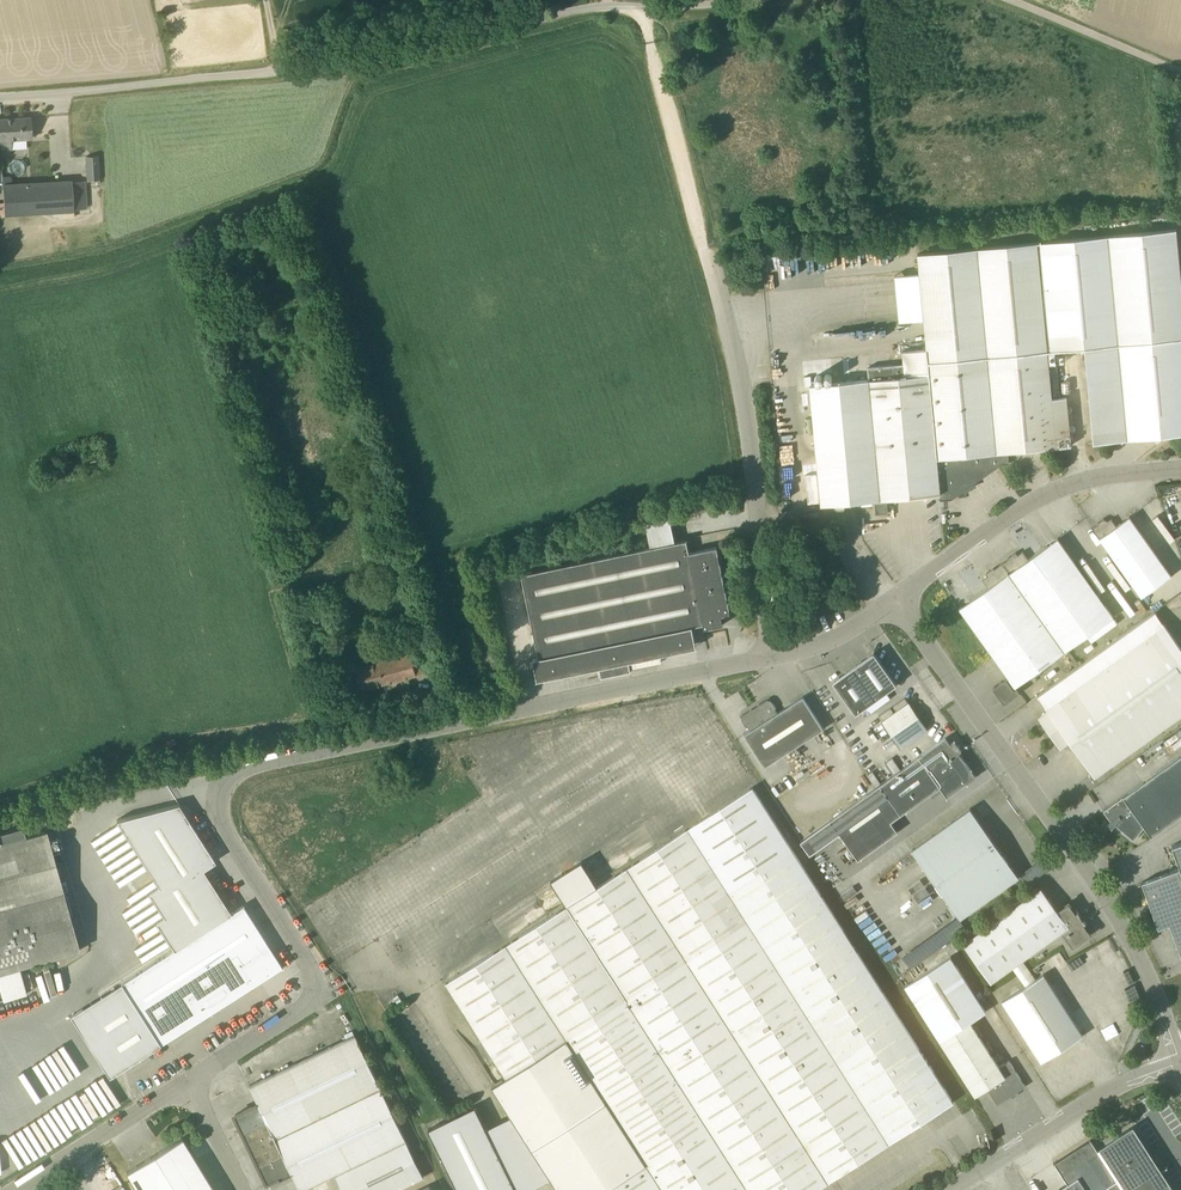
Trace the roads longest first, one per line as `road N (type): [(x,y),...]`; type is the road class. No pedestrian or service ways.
road 1 (unclassified): [(179,1083),(312,1006),(318,992),(314,967),(224,829),(220,794),(247,762),(773,659)]
road 2 (unclassified): [(0,97),(350,65),(579,12),(735,0)]
road 3 (unclassified): [(1180,1062),(1157,990),(1108,895),(902,606)]
road 4 (unclassified): [(773,659),(752,487),(709,256)]
road 5 (unclassified): [(1180,477),(1077,491),(1042,507),(902,606)]
road 6 (unclassified): [(950,1189),(1115,1086),(1180,1062)]
road 7 (track): [(709,256),(639,7)]
road 8 (unclassified): [(1000,0),(1180,76)]
road 9 (unclassified): [(18,1189),(179,1083)]
road 10 (unclassified): [(773,659),(902,606)]
road 11 (unclassified): [(238,1189),(179,1083)]

